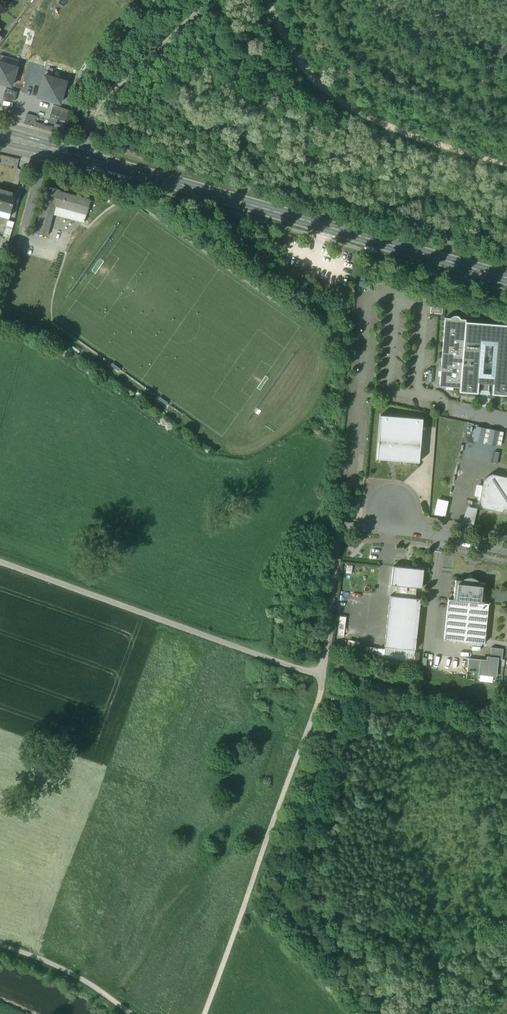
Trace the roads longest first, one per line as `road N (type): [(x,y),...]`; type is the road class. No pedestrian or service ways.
road 1 (track): [(393,509),(379,529),(344,530),(338,540),(321,673),(268,662),(0,563)]
road 2 (secondary): [(506,279),(0,133)]
road 3 (track): [(213,1013),(318,729),(328,694),(321,673)]
road 4 (track): [(270,0),(297,60),(339,102),(380,125),(506,166)]
road 5 (track): [(85,158),(101,99),(215,0)]
road 6 (track): [(0,948),(86,982),(132,1013)]
road 7 (unclassified): [(506,550),(416,529),(393,509)]

